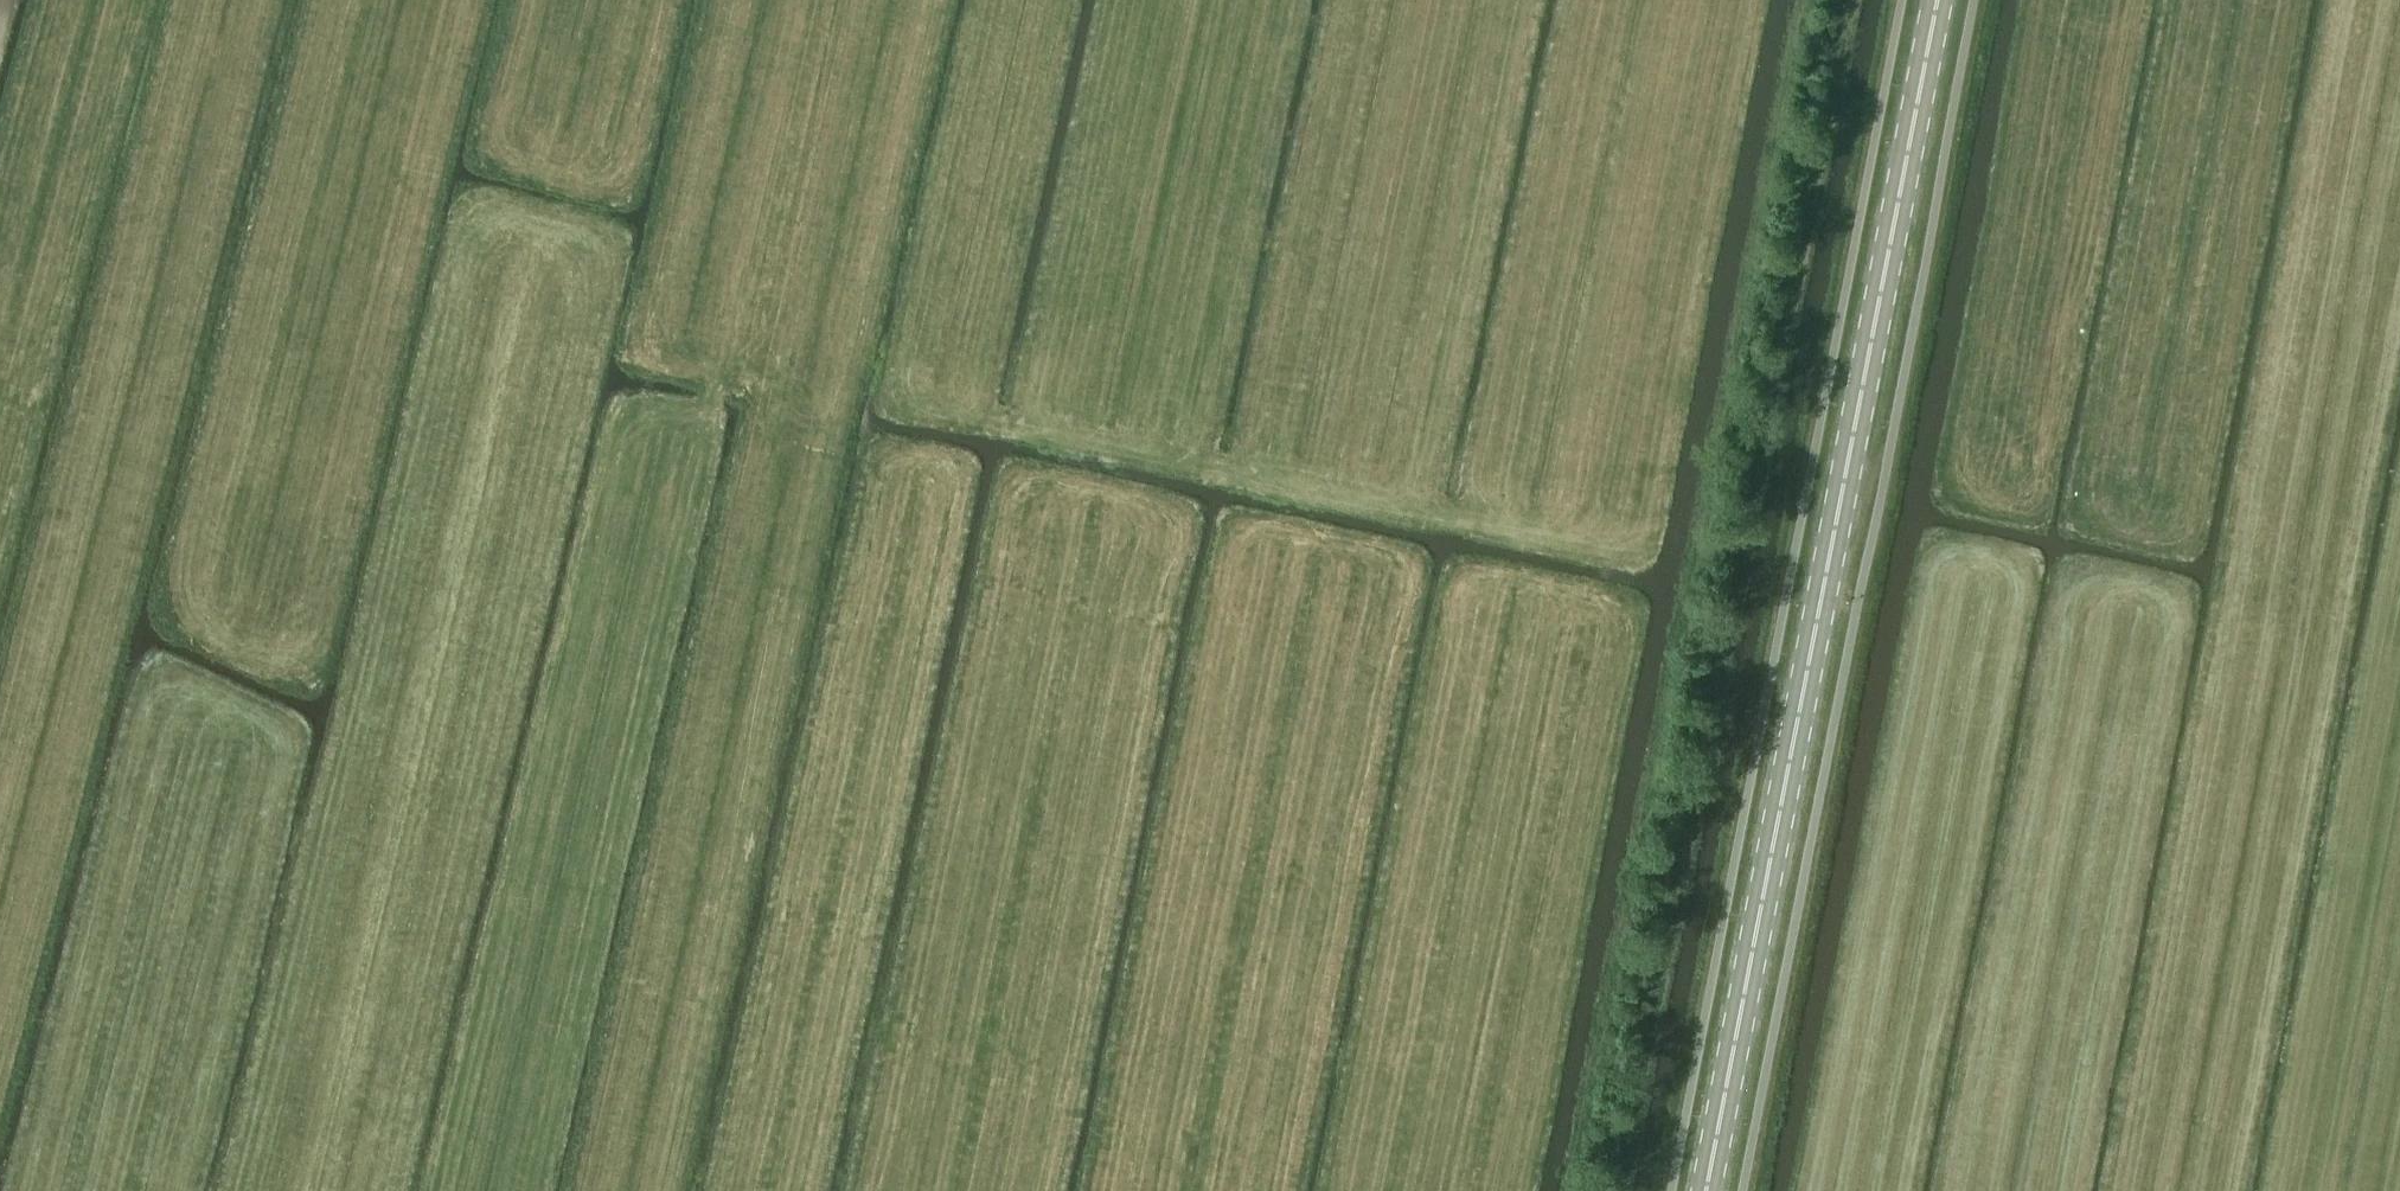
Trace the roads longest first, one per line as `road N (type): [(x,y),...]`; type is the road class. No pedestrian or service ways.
road 1 (secondary): [(1708,1190),(1939,0)]

